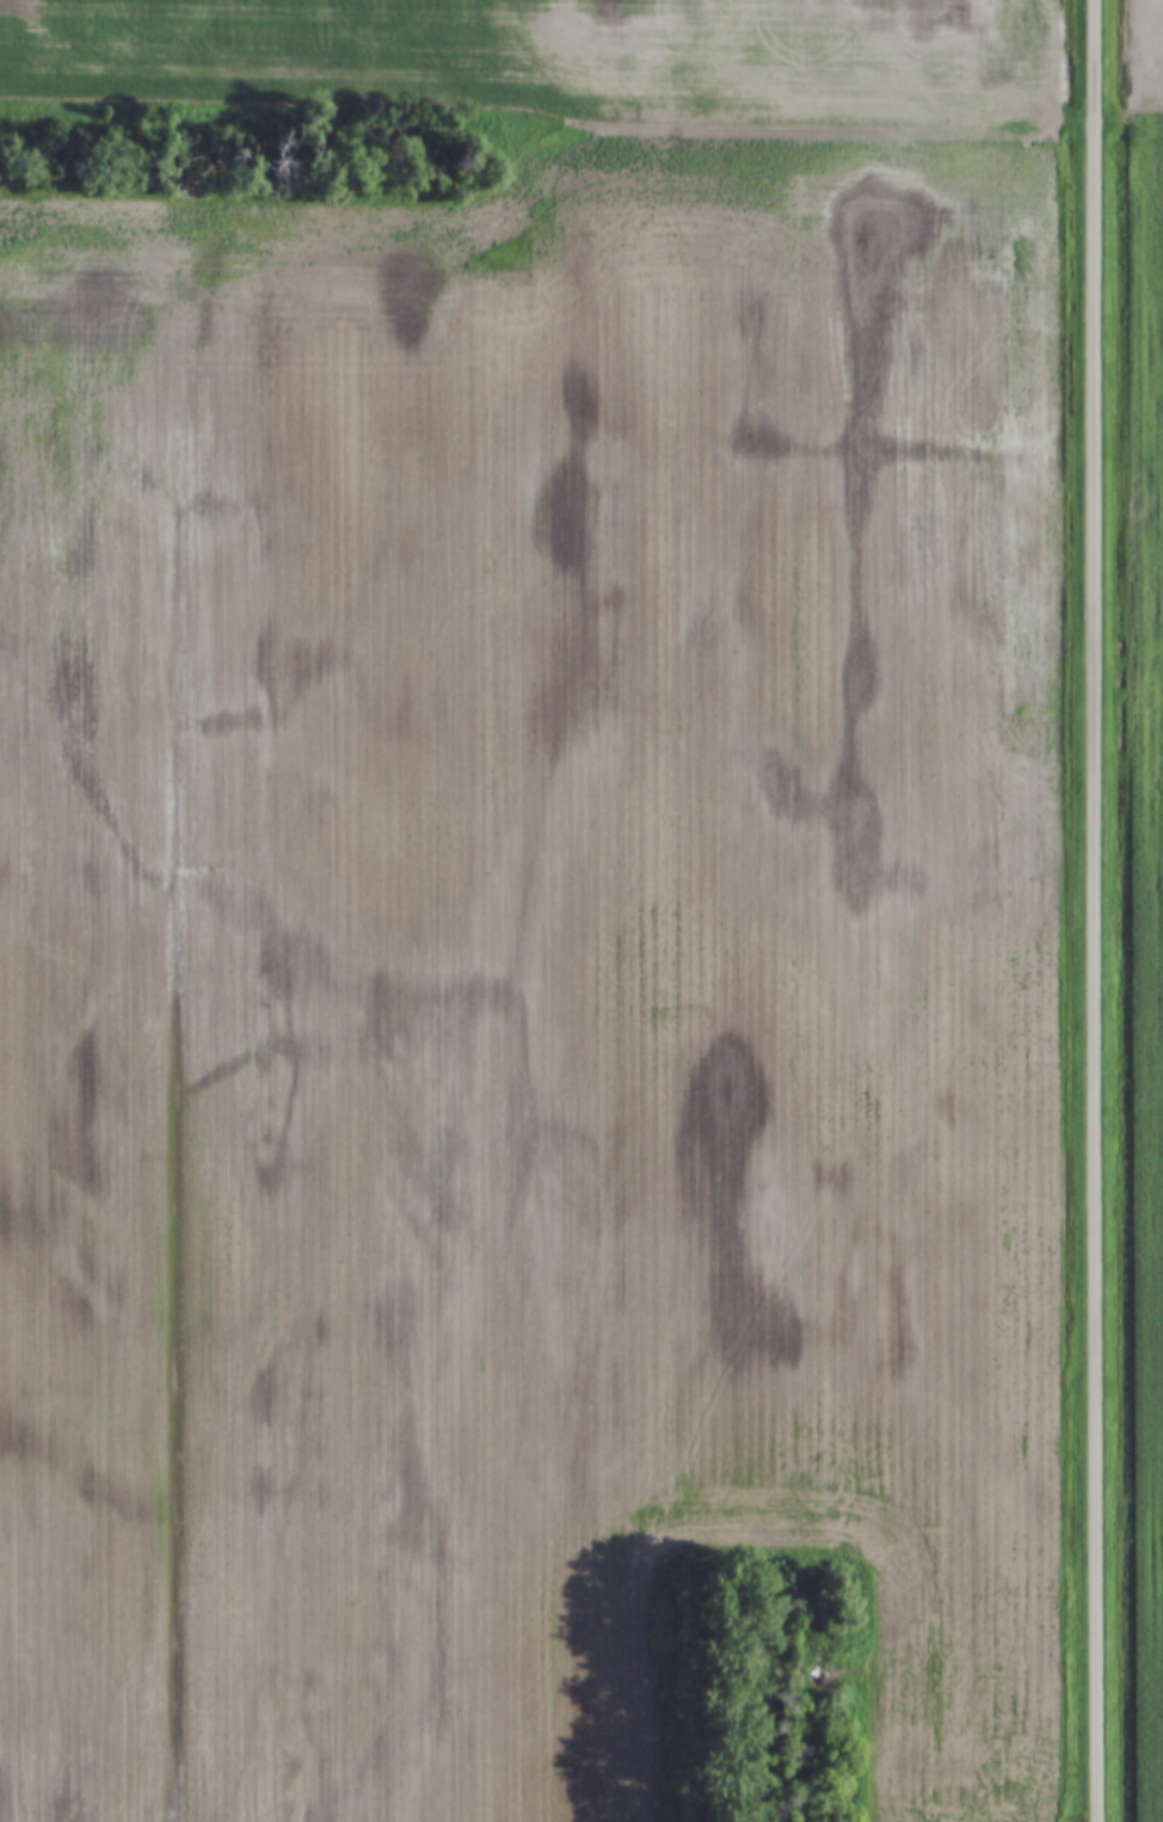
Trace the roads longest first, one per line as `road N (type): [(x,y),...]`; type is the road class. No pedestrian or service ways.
road 1 (residential): [(1096,1821),(1093,0)]

